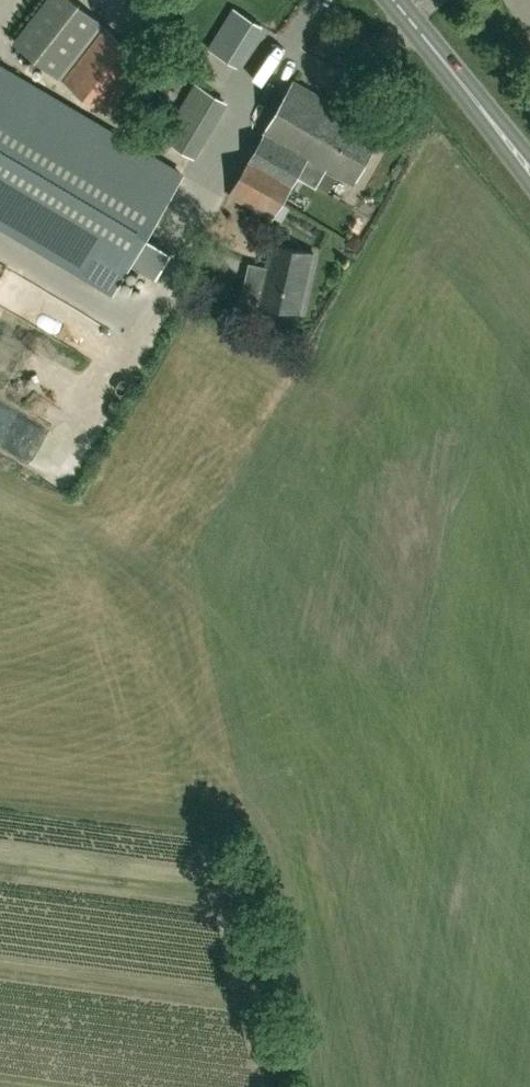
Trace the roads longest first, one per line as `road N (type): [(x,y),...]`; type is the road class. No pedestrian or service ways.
road 1 (primary): [(529,177),(403,18)]

